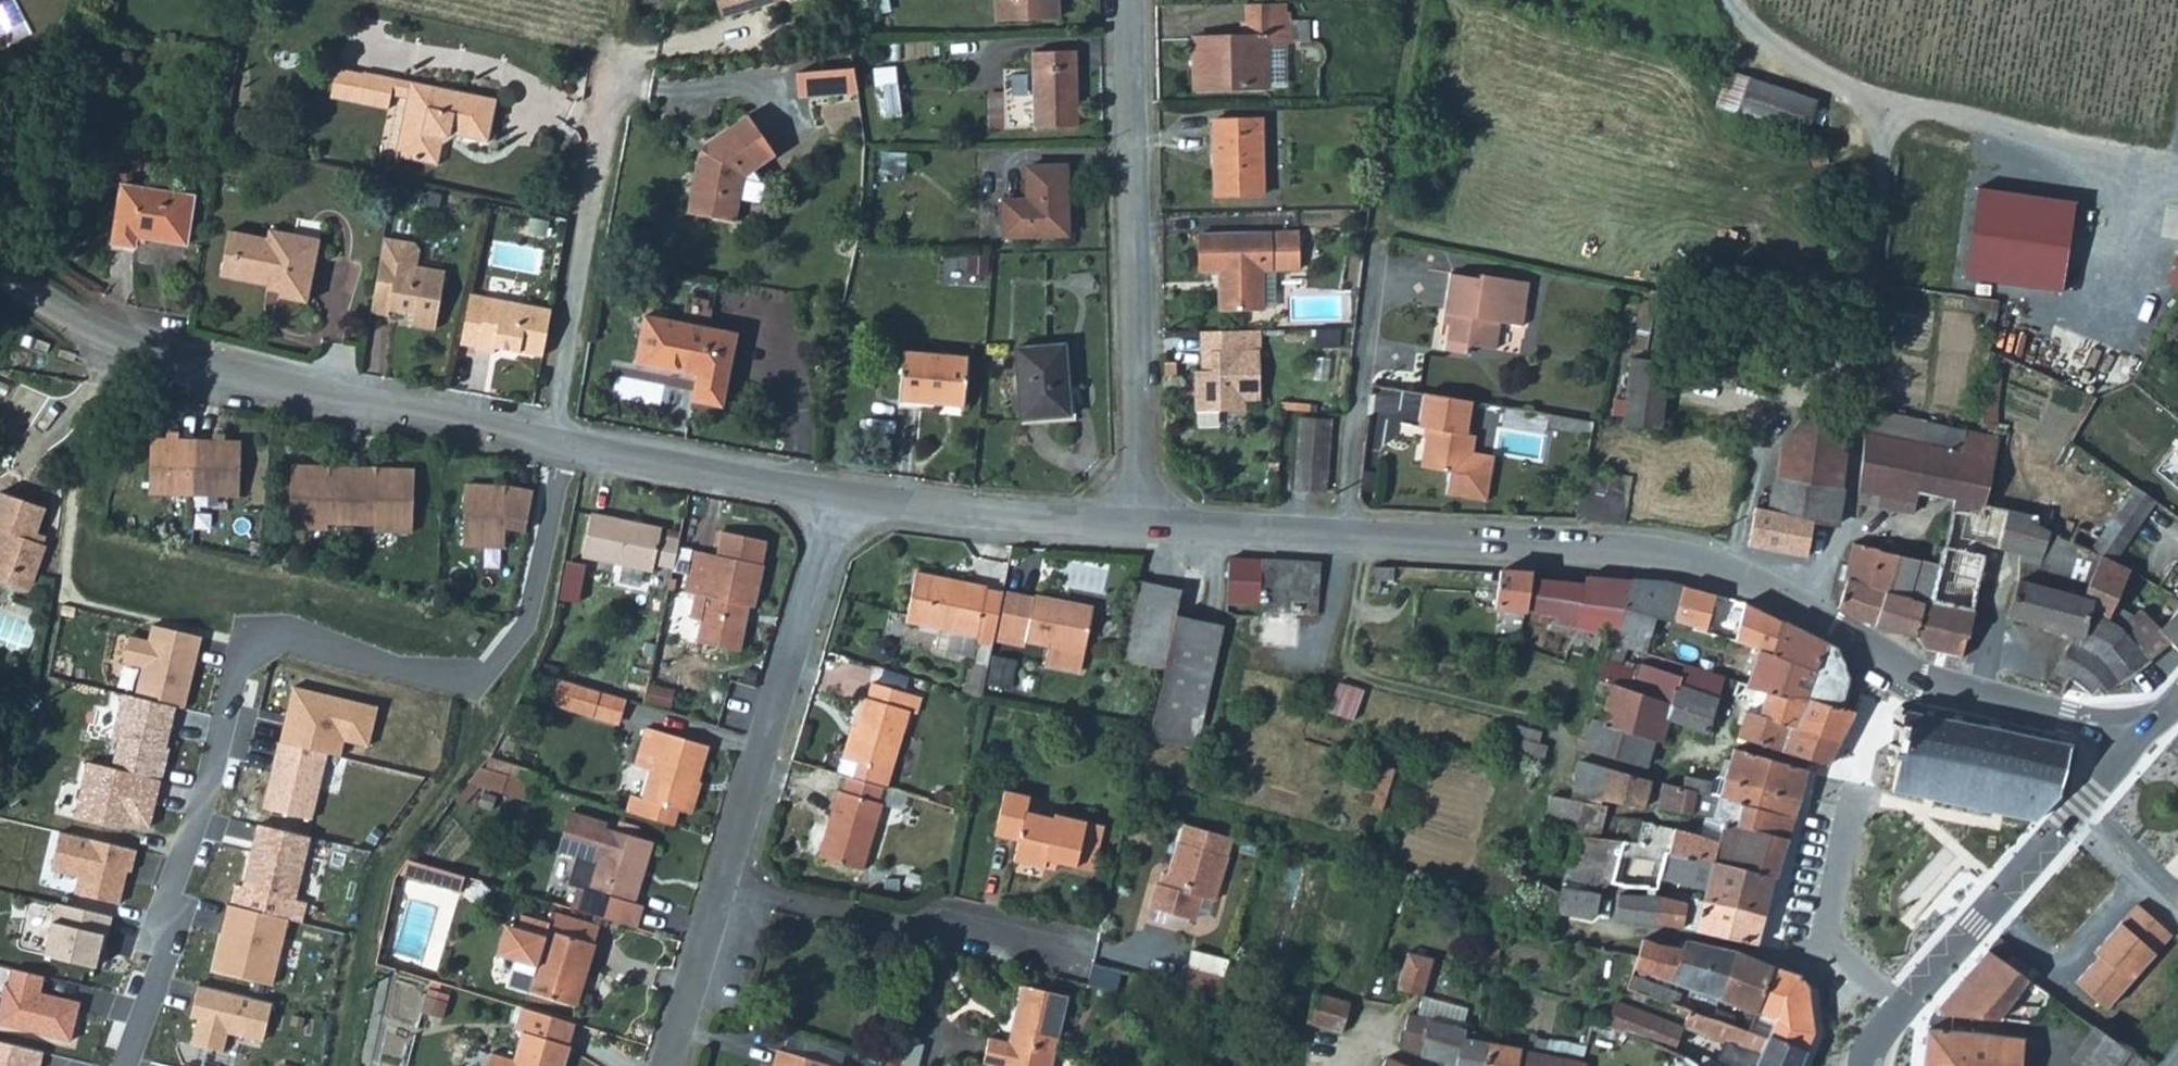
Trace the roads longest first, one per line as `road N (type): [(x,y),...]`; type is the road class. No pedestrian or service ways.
road 1 (residential): [(125,1065),(254,656),(269,638),(298,637),(449,672),(483,669),(512,647),(530,600),(558,445)]
road 2 (tertiary): [(558,445),(179,363),(111,340),(0,268)]
road 3 (tertiary): [(1716,571),(1611,548),(1133,522)]
road 4 (residential): [(1133,522),(1128,0)]
road 5 (track): [(1880,101),(1867,412),(1846,517),(1805,612)]
road 6 (residential): [(2139,745),(1888,671),(1838,629),(1716,571)]
road 7 (track): [(339,1065),(384,868),(478,742),(489,700),(483,669)]
road 8 (residential): [(833,495),(718,882)]
road 9 (residential): [(558,445),(612,82)]
road 10 (secondary): [(1888,1012),(2139,745)]
road 11 (residential): [(718,882),(917,932),(942,924),(1059,949)]
road 12 (track): [(2177,181),(1880,101)]
road 13 (tertiary): [(1133,522),(833,495)]
road 14 (tertiary): [(833,495),(558,445)]
road 15 (residential): [(1888,1012),(1826,949),(1860,780)]
road 16 (residential): [(718,882),(659,1065)]
road 17 (track): [(1729,0),(1770,42),(1880,101)]

